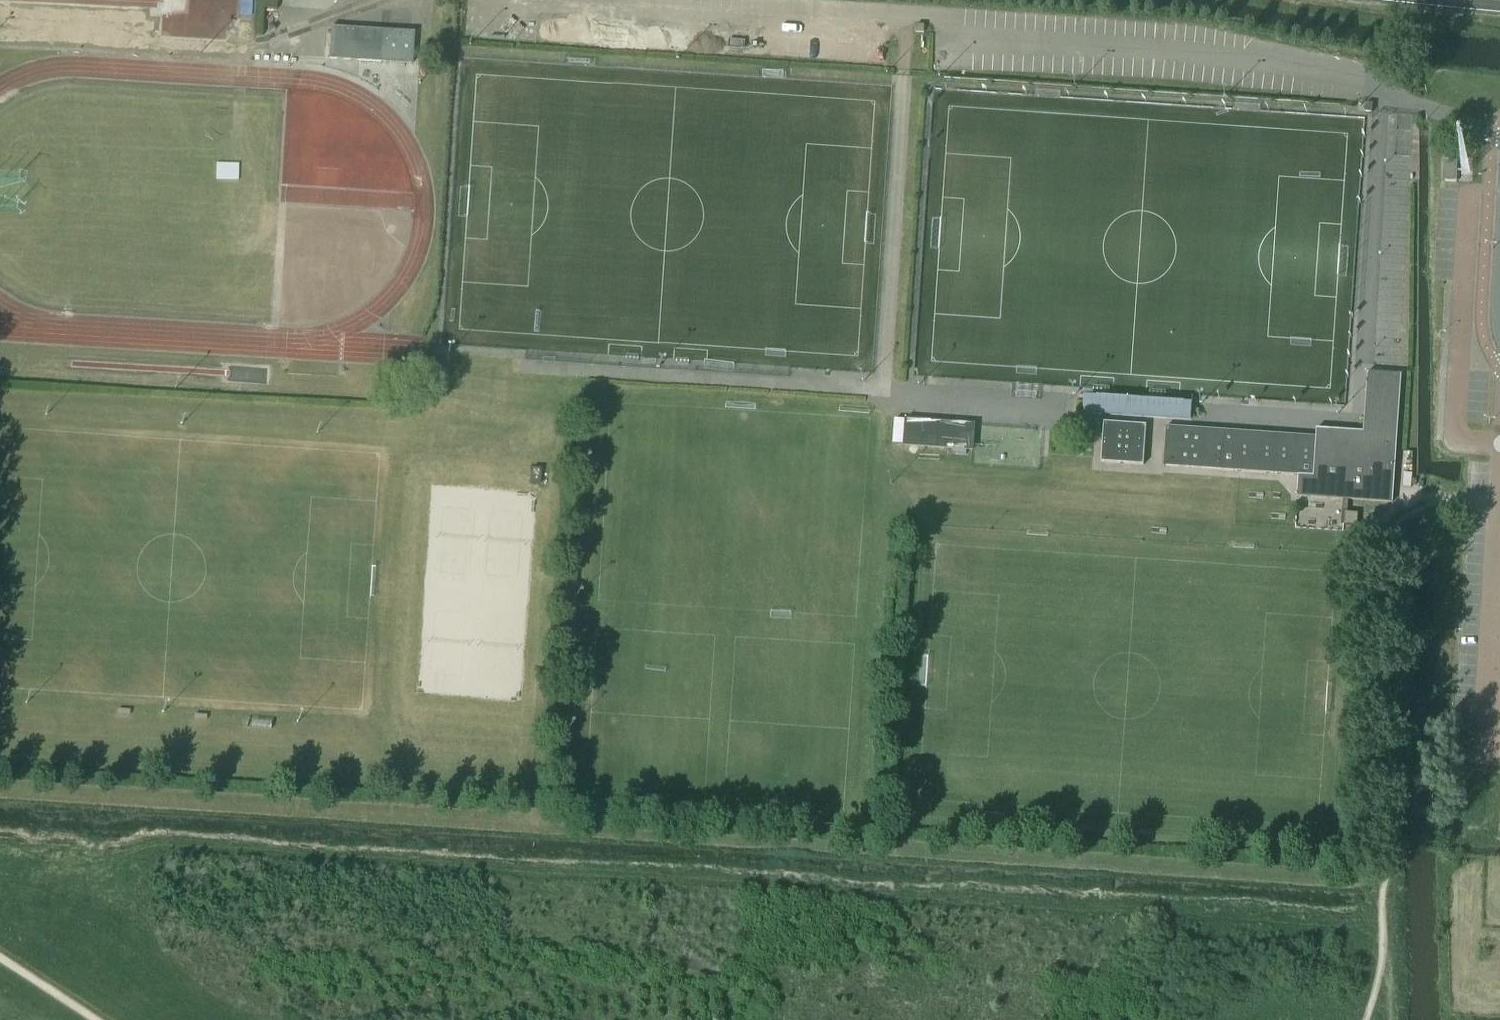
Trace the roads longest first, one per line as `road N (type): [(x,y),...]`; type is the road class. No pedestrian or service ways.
road 1 (track): [(1381,900),(1396,943),(1397,1019)]

